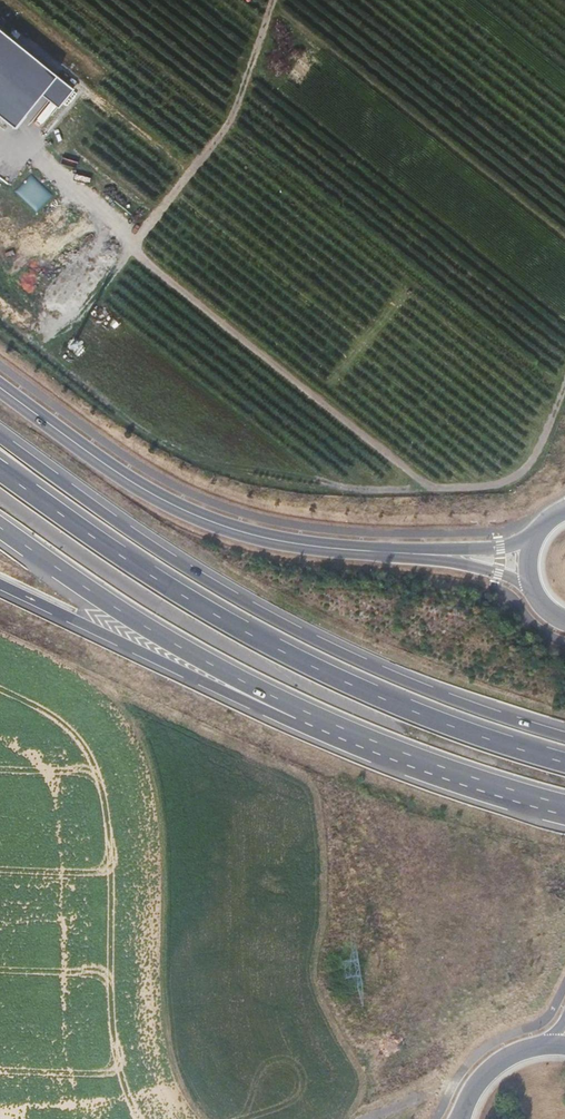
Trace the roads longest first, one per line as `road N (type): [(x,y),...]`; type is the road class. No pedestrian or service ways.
road 1 (motorway): [(564,737),(392,676),(270,617),(0,440)]
road 2 (trunk): [(564,762),(414,709),(246,631),(0,472)]
road 3 (primary): [(0,388),(121,474),(240,531),(315,546),(452,556)]
road 4 (trunk): [(0,526),(126,614),(291,711)]
road 5 (motorway): [(0,588),(249,705),(291,711)]
road 6 (trunk): [(291,711),(434,770),(564,810)]

